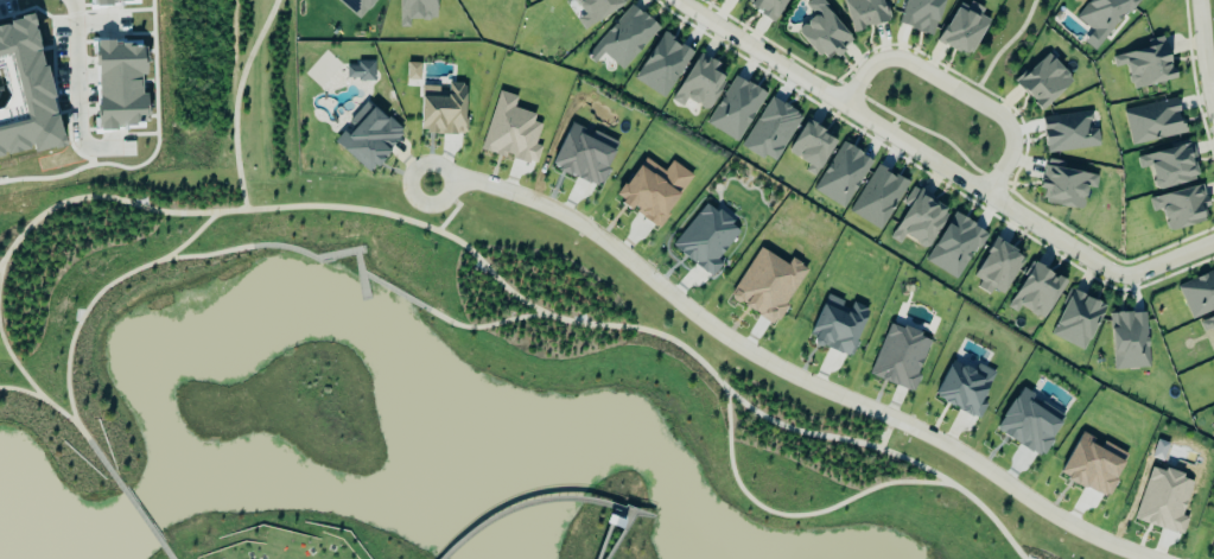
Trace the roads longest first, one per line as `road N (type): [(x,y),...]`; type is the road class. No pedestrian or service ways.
road 1 (residential): [(427,183),(481,182),(581,221),(748,350),(923,430),(1041,507),(1152,558)]
road 2 (residential): [(677,0),(1110,272),(1140,274),(1213,244)]
road 3 (residential): [(987,196),(1012,146),(997,113),(896,59),(872,65),(845,107)]

